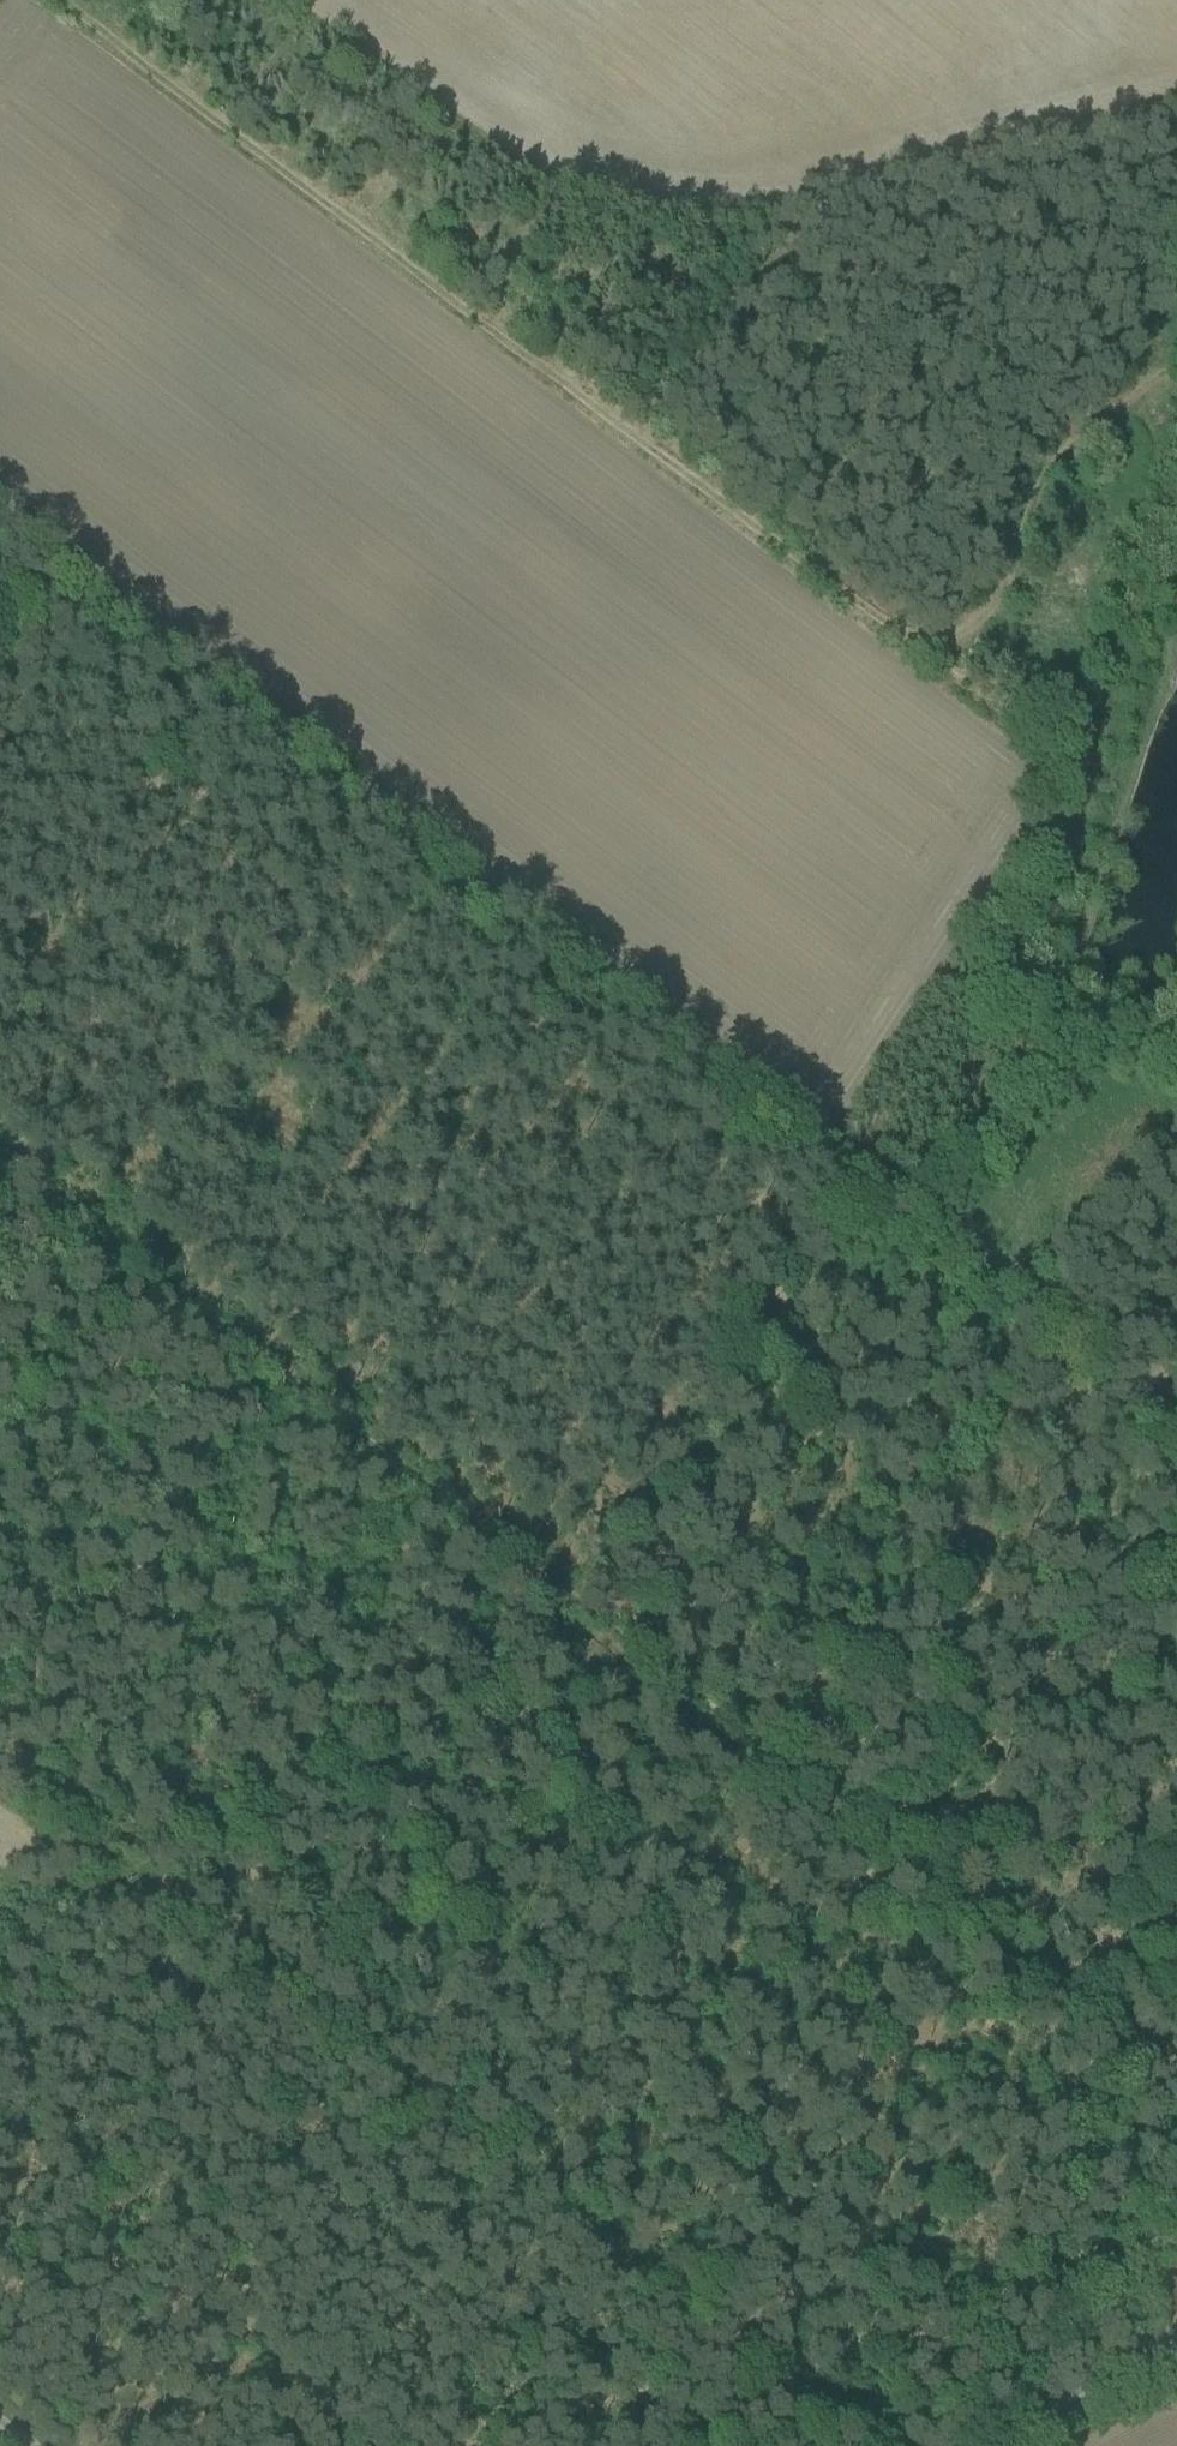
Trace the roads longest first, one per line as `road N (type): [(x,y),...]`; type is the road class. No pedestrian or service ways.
road 1 (track): [(0,1156),(498,1540),(816,1155),(1065,1318),(1176,1411)]
road 2 (unclassified): [(1176,2353),(1006,2445)]

